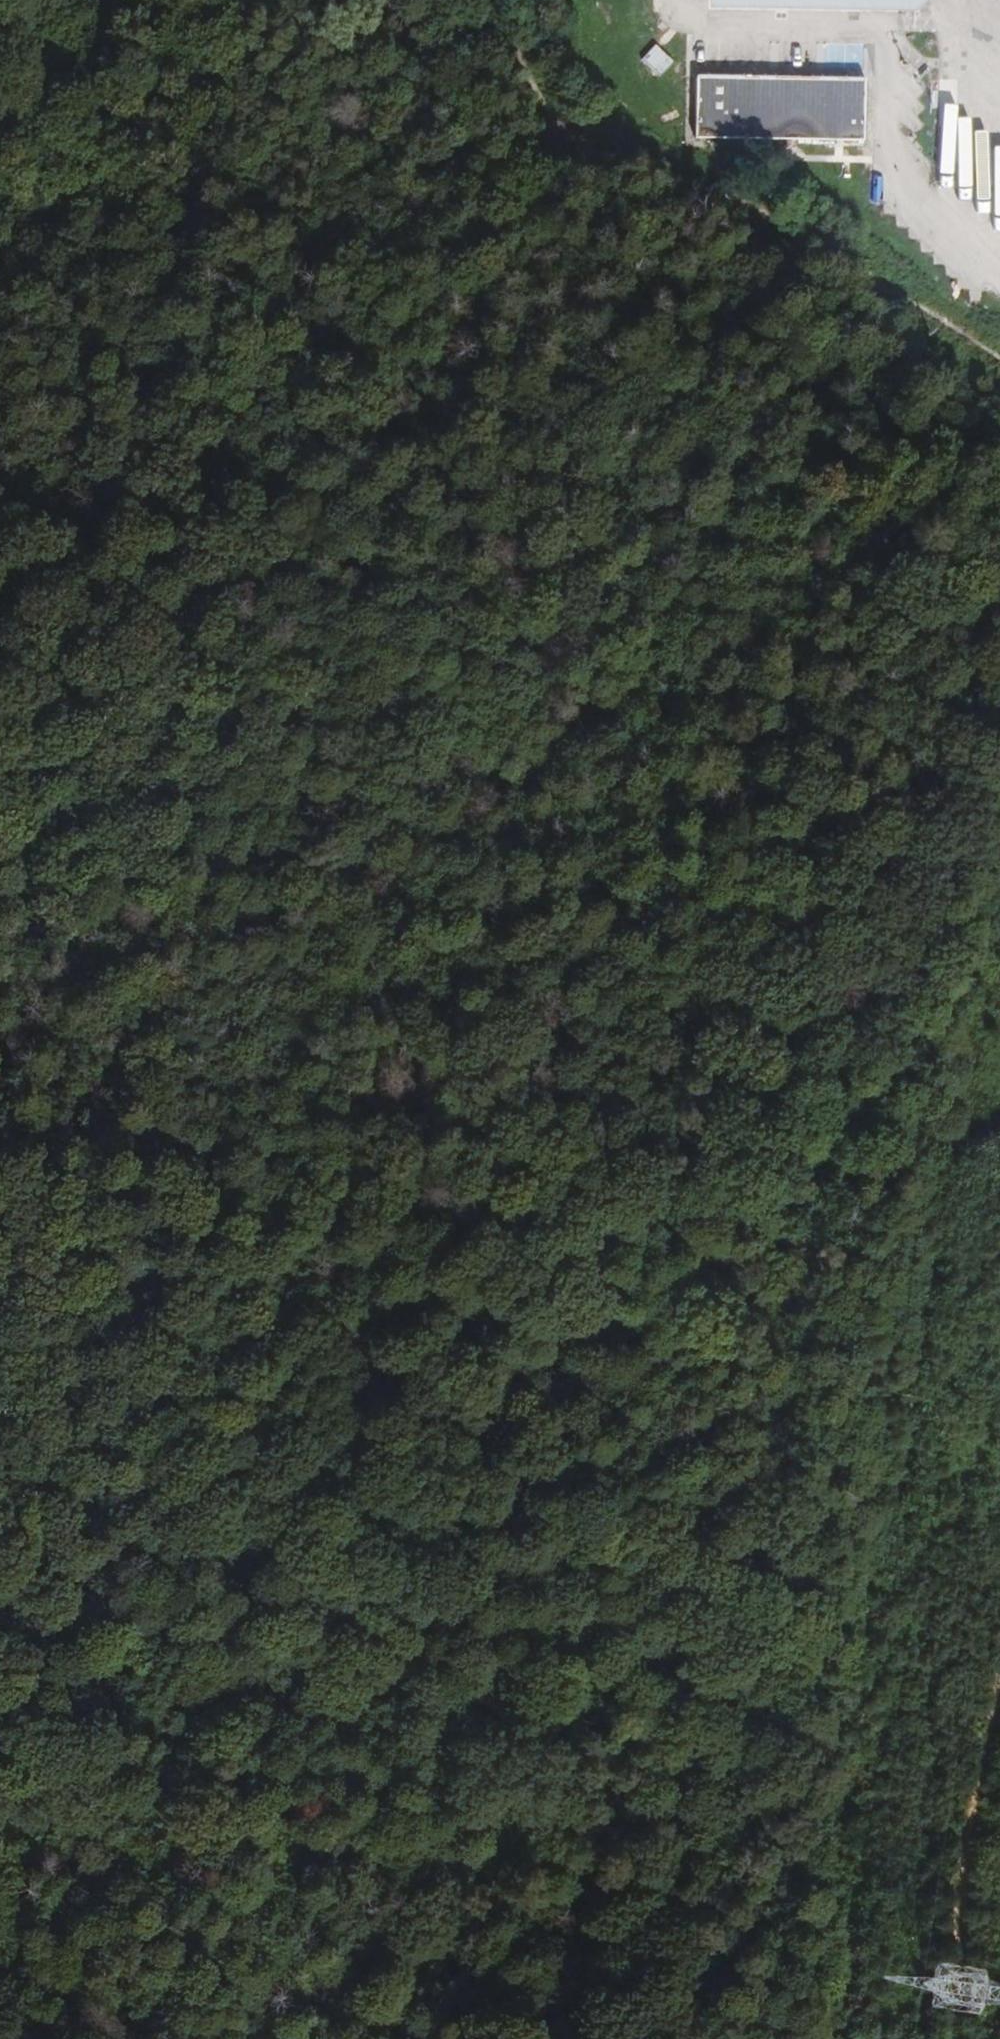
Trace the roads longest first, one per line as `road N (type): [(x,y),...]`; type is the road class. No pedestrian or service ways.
road 1 (track): [(999,353),(800,210),(654,160),(574,143),(516,53),(498,0)]

